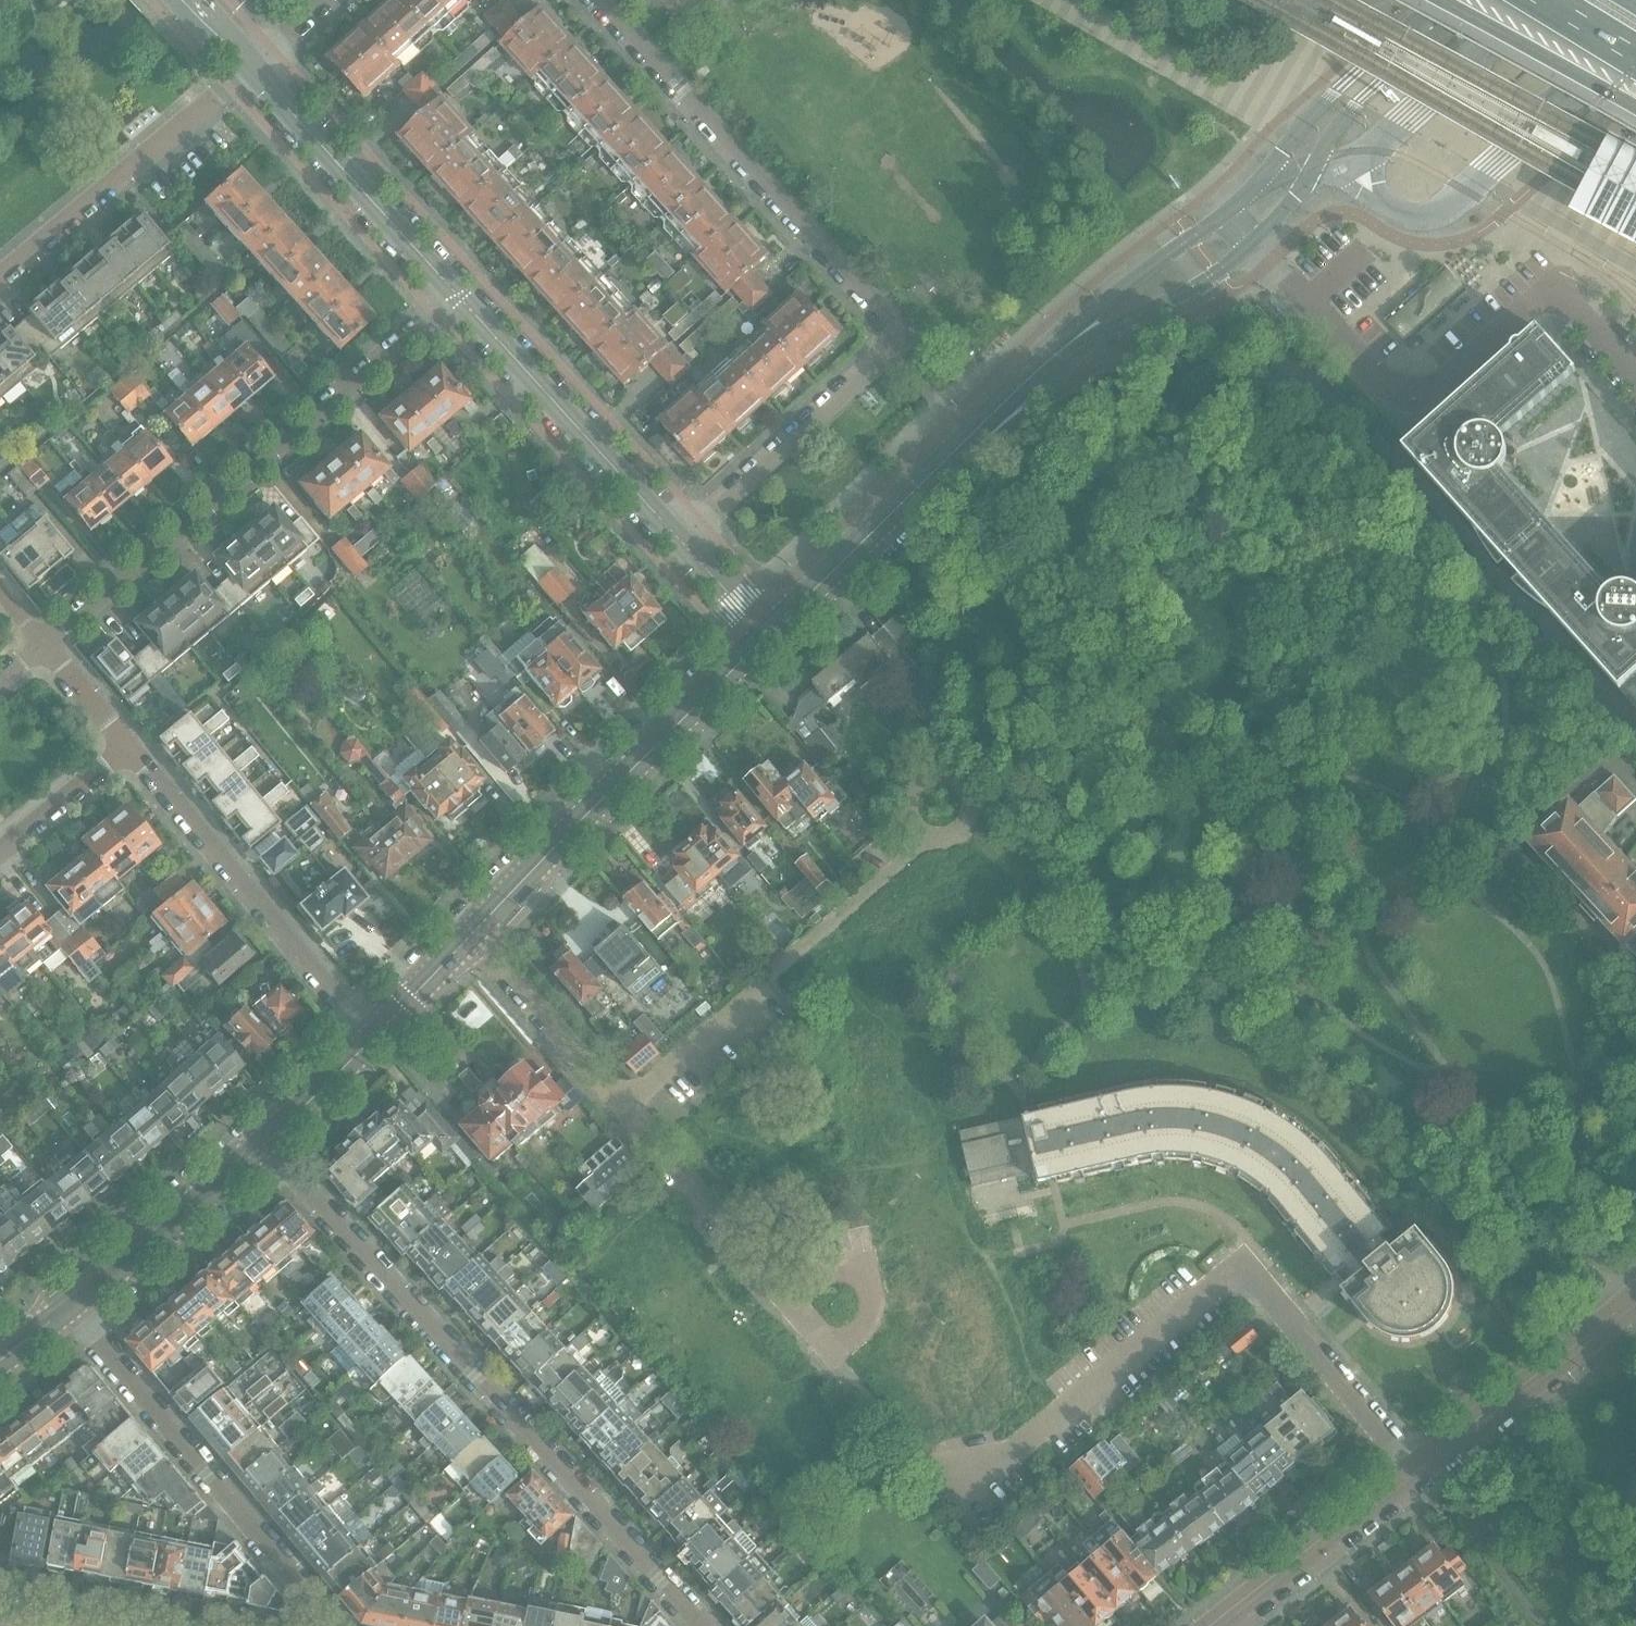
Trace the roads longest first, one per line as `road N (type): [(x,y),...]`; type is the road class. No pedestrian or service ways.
road 1 (residential): [(683,538),(887,350),(891,325),(599,0)]
road 2 (residential): [(705,1625),(265,1144)]
road 3 (residential): [(936,1471),(1013,1456),(1241,1264),(1410,1470)]
road 4 (residential): [(44,649),(459,296)]
road 5 (residential): [(1635,377),(1553,282),(1441,387),(1425,395),(1395,392),(1252,241)]
road 6 (residential): [(787,1298),(473,934)]
road 7 (tertiary): [(473,934),(775,630)]
road 8 (residential): [(334,1625),(70,1305)]
road 9 (residential): [(367,1044),(129,750)]
road 10 (tertiary): [(775,630),(1022,390)]
road 11 (unclassified): [(683,538),(459,296)]
road 12 (residential): [(0,276),(250,67)]
road 13 (tertiary): [(1252,241),(1295,193),(1345,115),(1462,0)]
road 14 (tertiary): [(1460,0),(1426,12),(1345,80),(1226,209)]
road 15 (unclassified): [(459,296),(250,67)]
road 16 (residential): [(1410,1470),(1635,1288)]
road 17 (tertiary): [(1022,390),(1078,347),(1219,273),(1252,241)]
road 18 (tertiary): [(1226,209),(1123,284),(1064,336),(1022,390)]
road 19 (residential): [(1208,1625),(1410,1470)]
road 20 (tertiary): [(70,1305),(265,1144)]
road 21 (motorway): [(1436,0),(1635,109)]
road 22 (residential): [(787,1298),(812,1277),(861,1272),(872,1291),(871,1314),(838,1357)]
road 23 (residential): [(0,859),(129,750)]
road 24 (tertiary): [(367,1044),(473,934)]
road 25 (tertiary): [(265,1144),(367,1044)]
road 26 (residential): [(129,750),(44,649)]
road 27 (unclassified): [(775,630),(683,538)]

